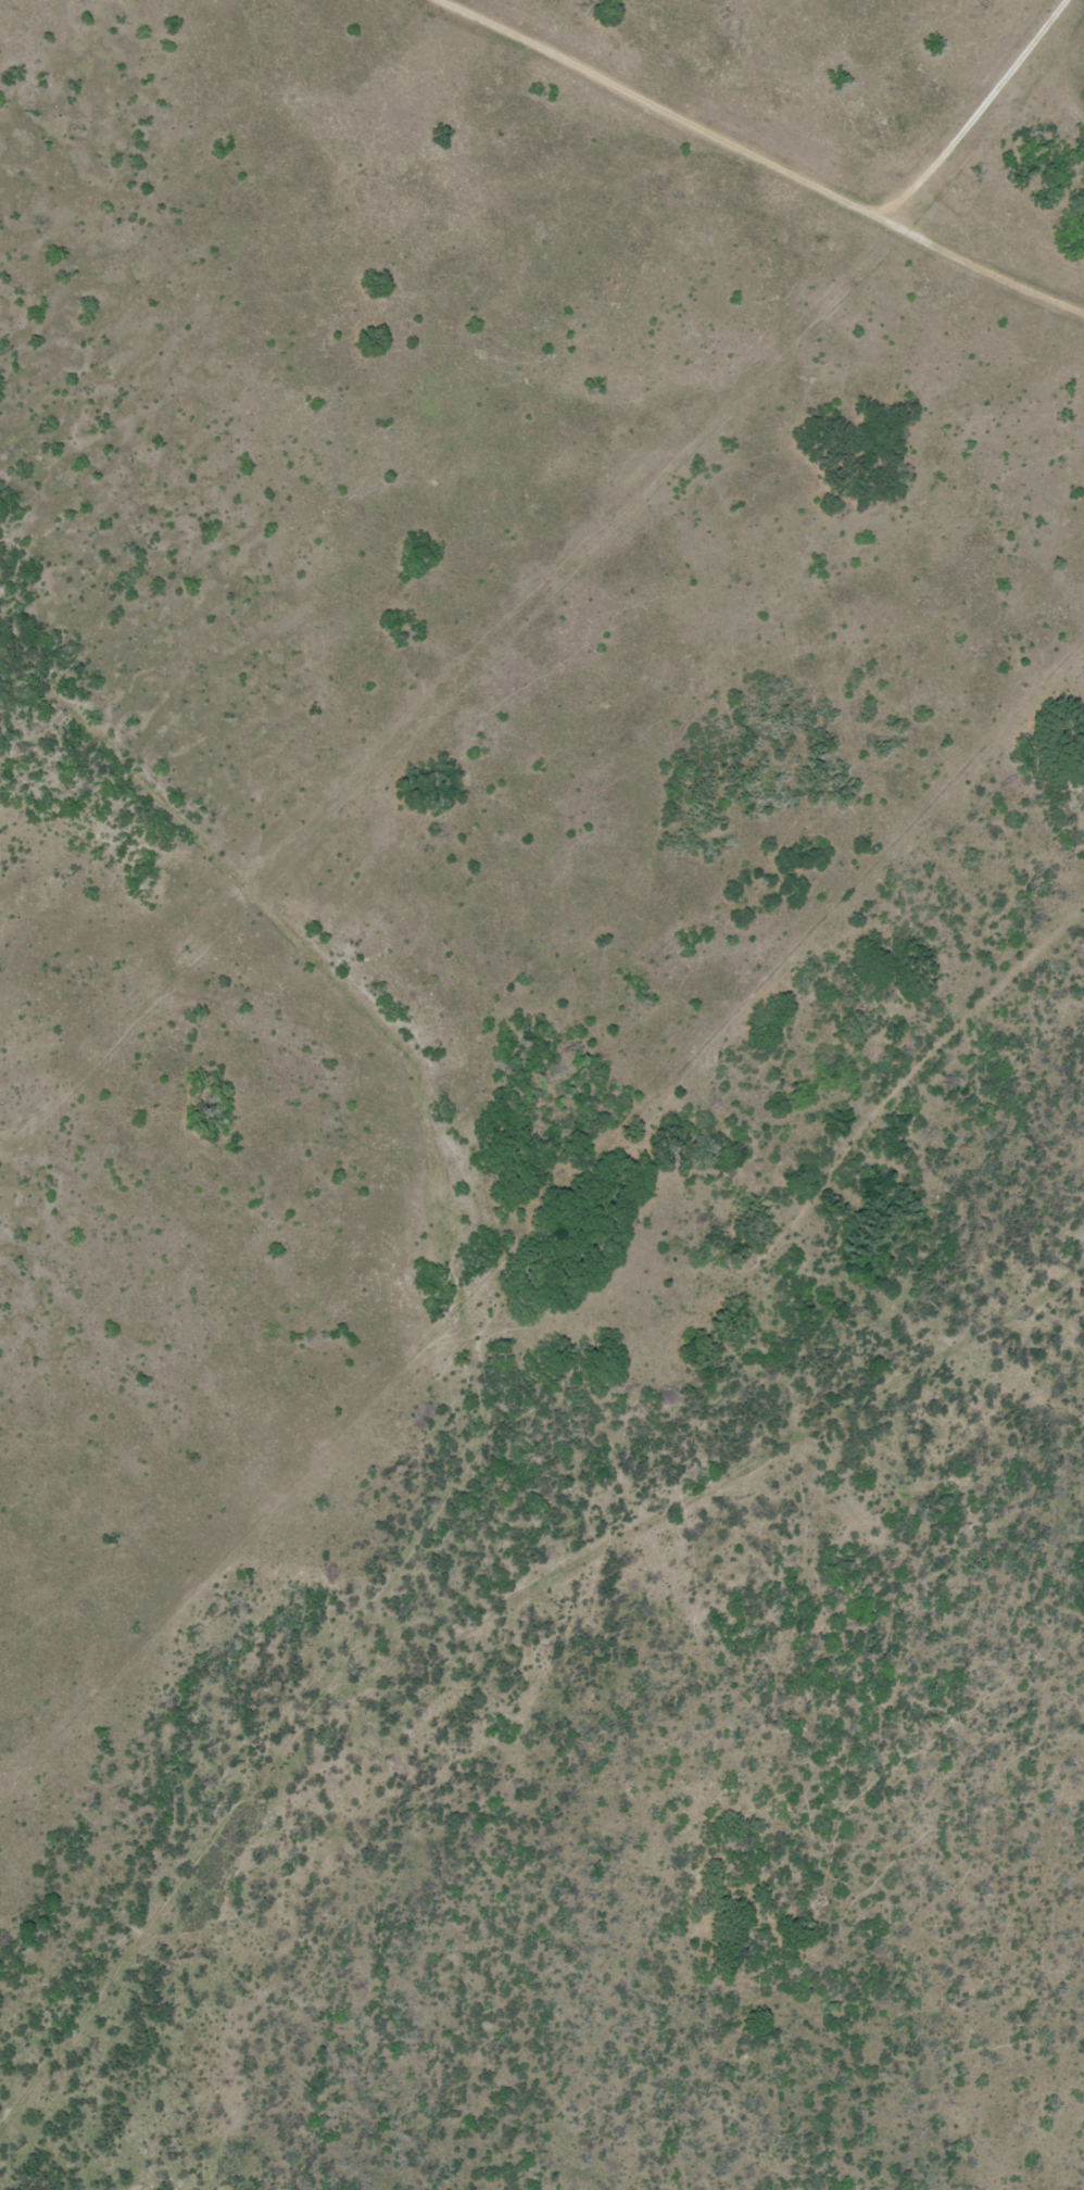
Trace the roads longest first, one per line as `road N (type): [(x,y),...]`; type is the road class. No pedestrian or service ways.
road 1 (track): [(1083,306),(436,0)]

